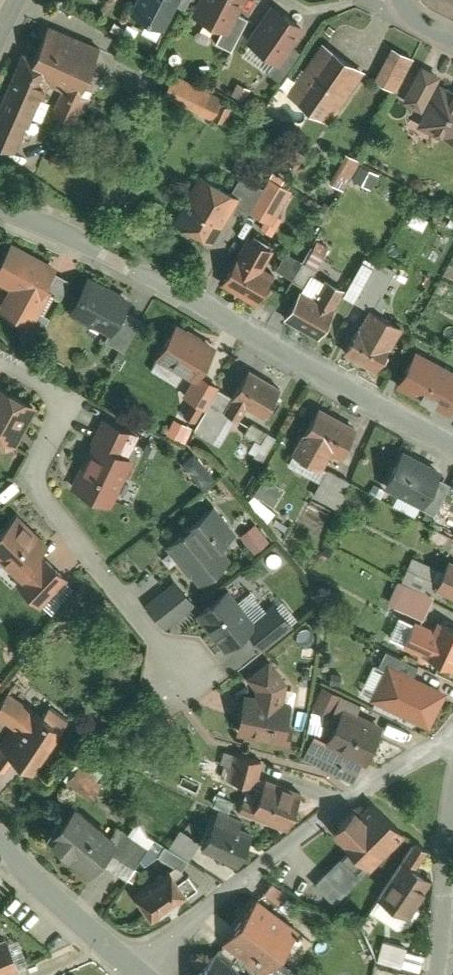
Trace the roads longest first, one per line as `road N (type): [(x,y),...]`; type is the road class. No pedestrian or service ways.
road 1 (residential): [(0,202),(159,275),(452,445)]
road 2 (residential): [(180,681),(40,486),(65,400),(0,360)]
road 3 (residential): [(140,970),(206,901),(370,783),(452,736)]
road 4 (tertiary): [(140,970),(0,842)]
road 5 (residential): [(450,909),(452,788)]

